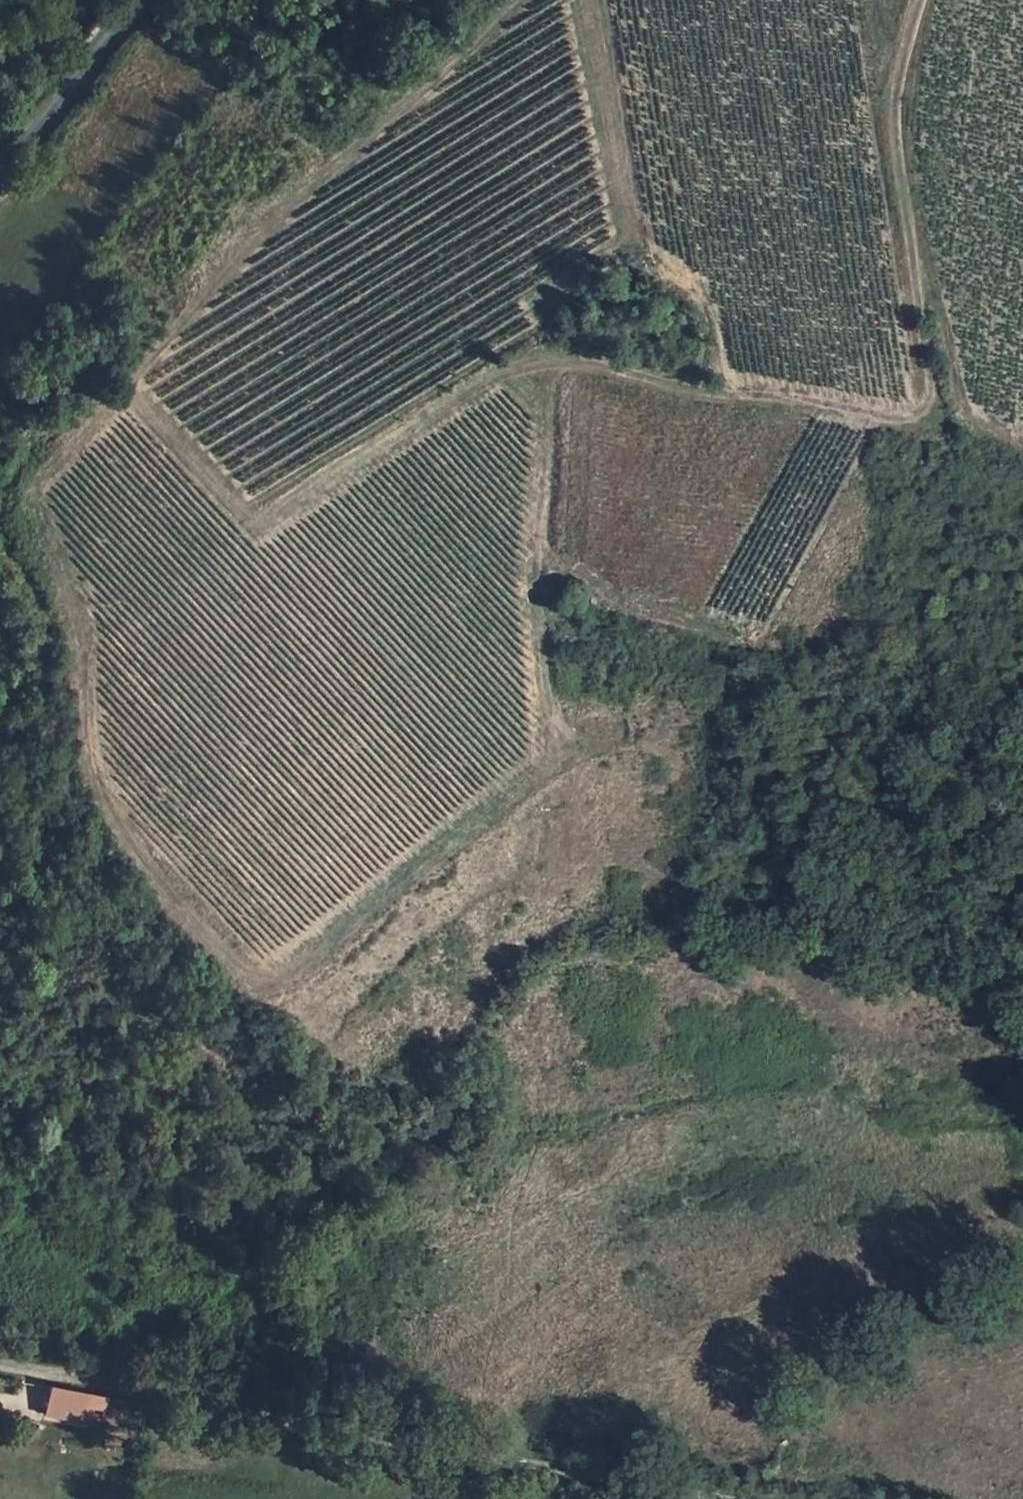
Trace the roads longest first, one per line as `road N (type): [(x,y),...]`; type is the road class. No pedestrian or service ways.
road 1 (track): [(922,0),(899,83),(897,135),(930,389),(923,411),(888,419),(788,398),(695,396),(541,344),(268,524),(249,522),(121,382),(257,232),(511,0)]
road 2 (track): [(720,1498),(0,1365)]
road 3 (unclassified): [(147,0),(0,173)]

